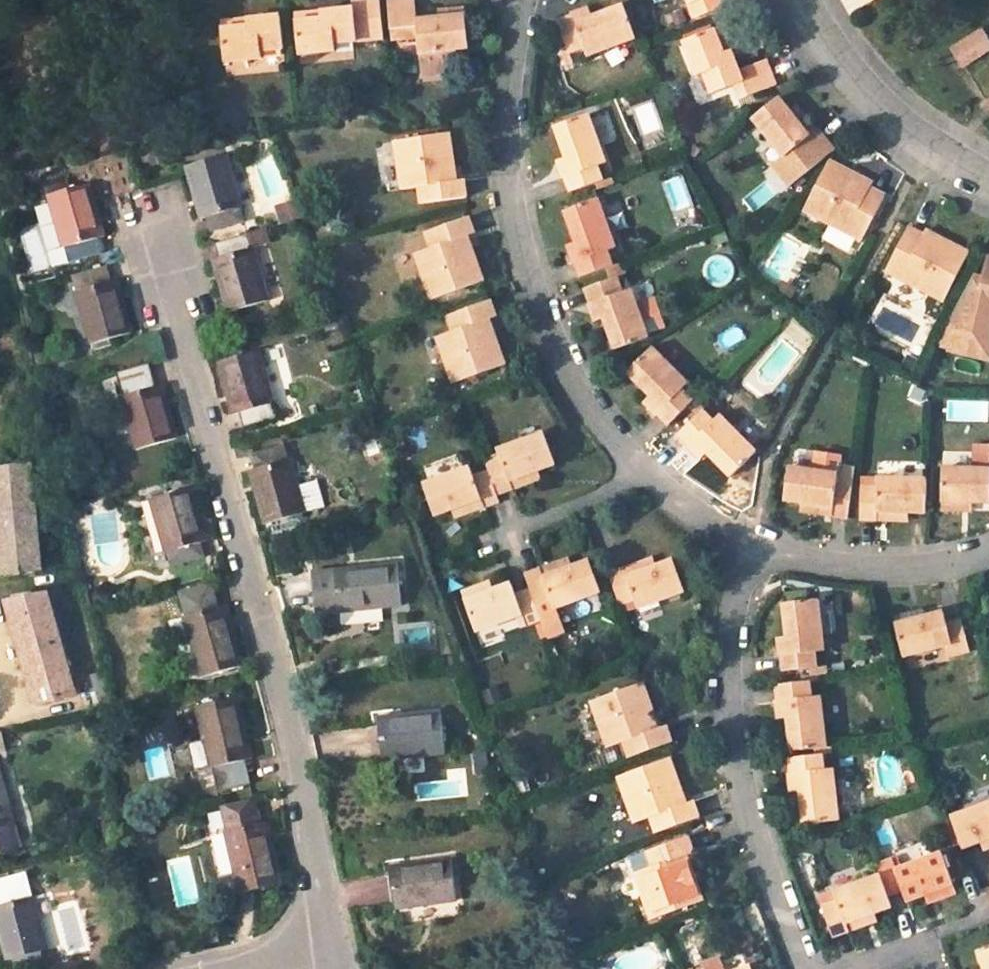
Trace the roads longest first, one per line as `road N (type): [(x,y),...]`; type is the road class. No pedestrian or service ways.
road 1 (residential): [(143,202),(280,681),(330,959)]
road 2 (residential): [(638,466),(581,391),(544,320),(518,234),(509,156),(523,0)]
road 3 (residential): [(753,546),(733,625),(732,718),(757,832),(803,968)]
road 4 (residential): [(988,181),(928,153),(869,102),(822,46),(799,0)]
road 5 (residential): [(988,553),(889,571),(819,565),(753,546)]
road 6 (residential): [(638,466),(592,499),(511,529)]
road 7 (residential): [(753,546),(693,513),(638,466)]

